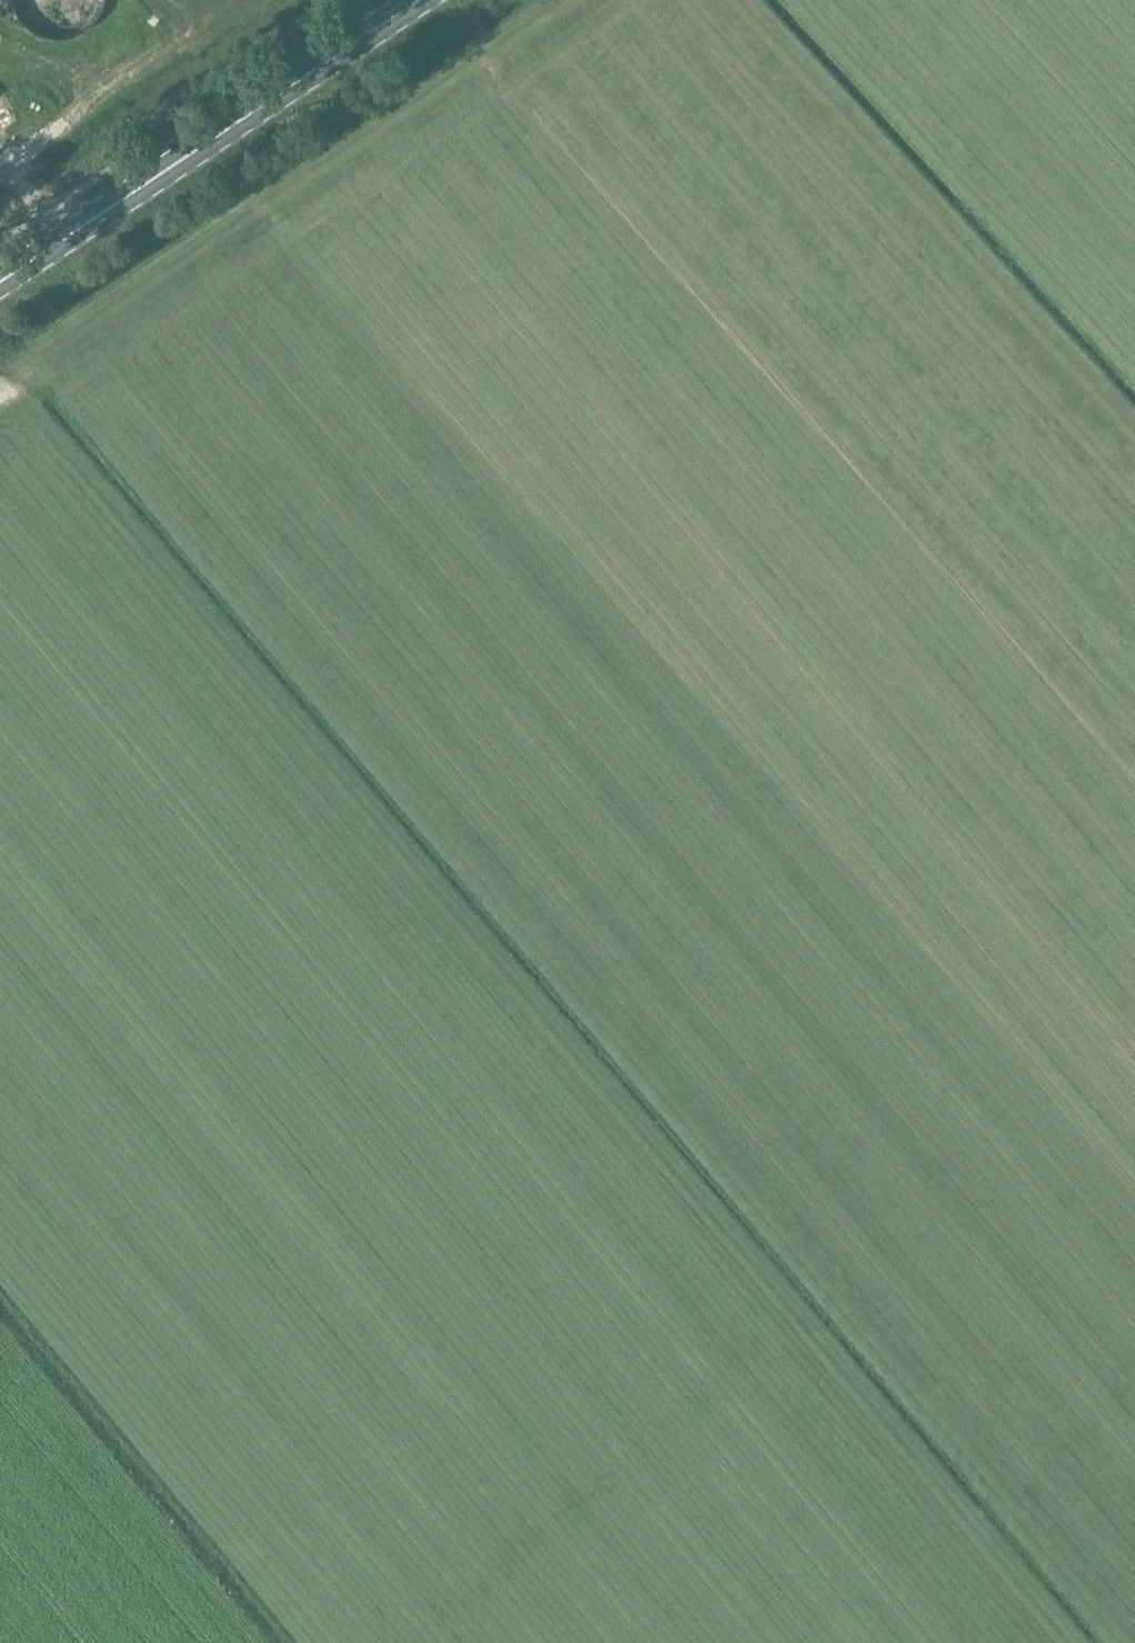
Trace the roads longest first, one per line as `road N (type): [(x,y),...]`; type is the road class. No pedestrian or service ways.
road 1 (primary): [(0,283),(420,0)]

